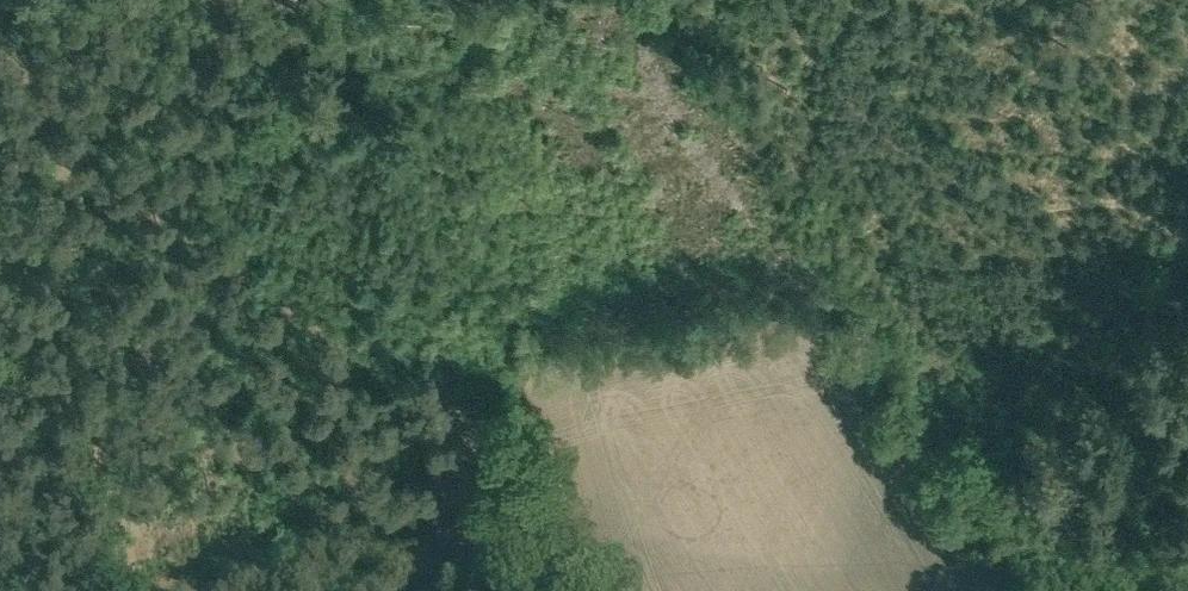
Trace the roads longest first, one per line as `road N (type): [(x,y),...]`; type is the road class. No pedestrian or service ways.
road 1 (track): [(548,590),(520,477),(480,434),(170,227),(79,178)]

